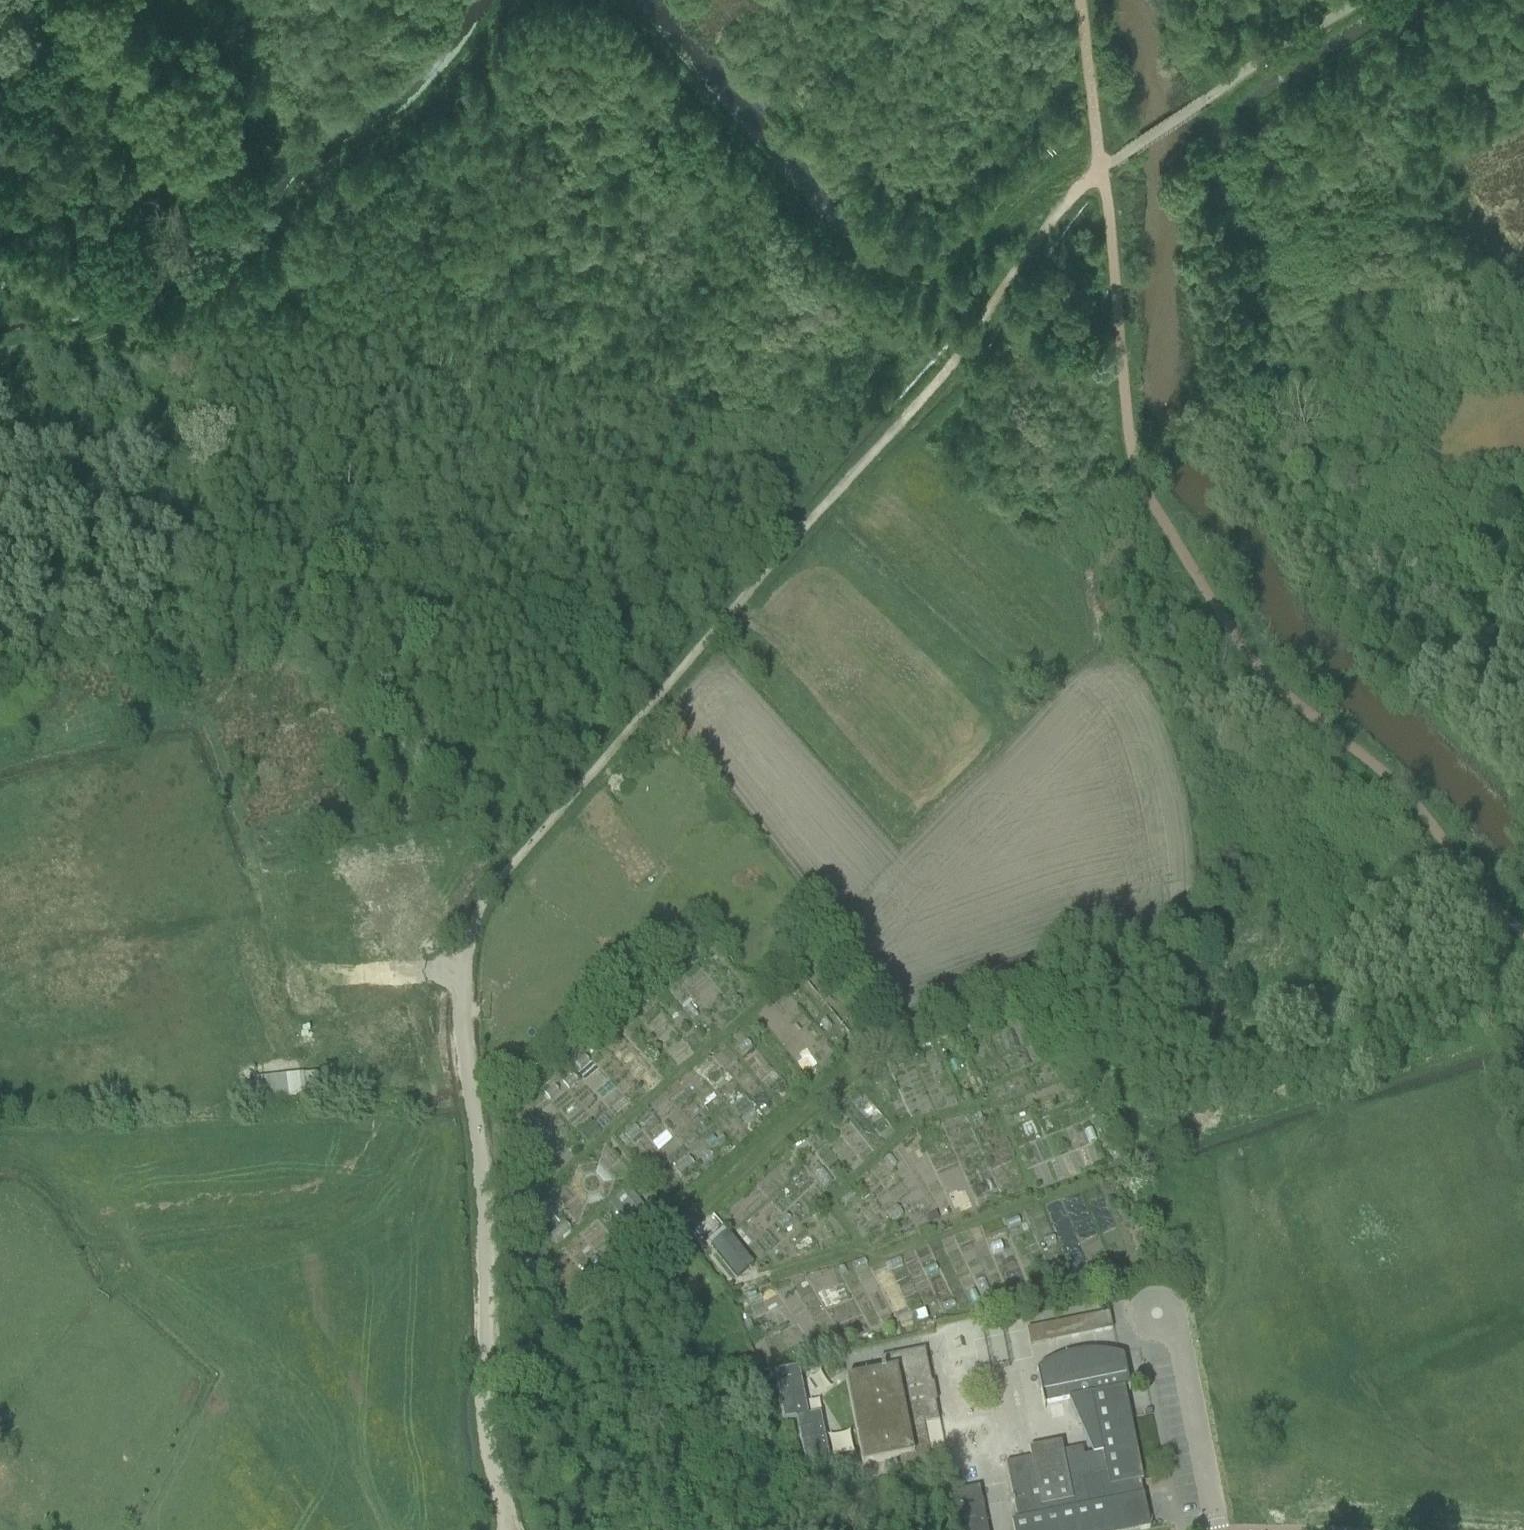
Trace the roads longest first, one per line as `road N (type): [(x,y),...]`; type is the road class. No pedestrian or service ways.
road 1 (track): [(849,1082),(548,1340),(486,1370)]
road 2 (residential): [(1217,1529),(1177,1345),(1156,1316)]

